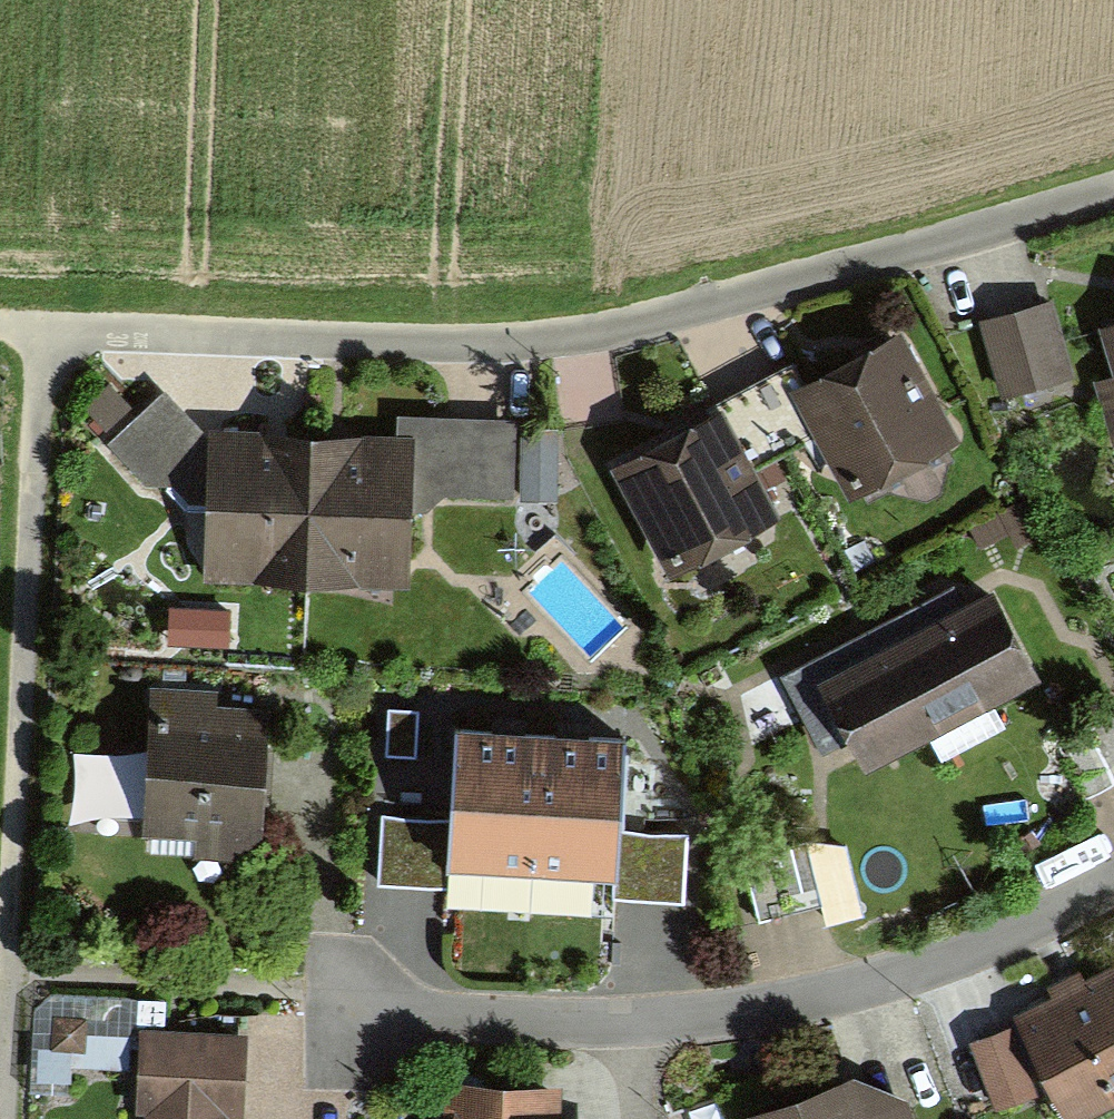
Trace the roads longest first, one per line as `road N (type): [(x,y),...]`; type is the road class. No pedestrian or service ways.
road 1 (residential): [(1113,188),(763,293),(569,339),(405,346),(32,326)]
road 2 (track): [(0,1118),(32,326)]
road 3 (residential): [(1113,880),(897,981),(755,1010),(631,1023),(359,1014)]

